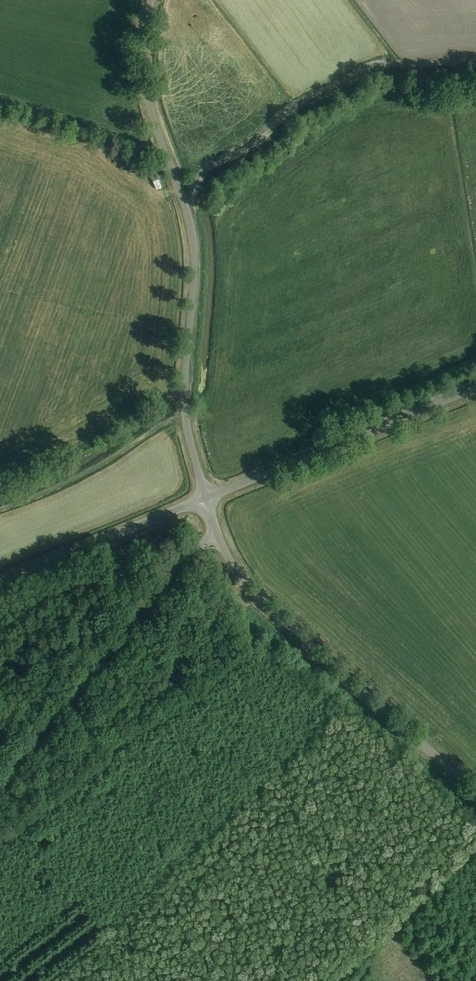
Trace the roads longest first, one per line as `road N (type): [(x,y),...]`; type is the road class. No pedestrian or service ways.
road 1 (unclassified): [(205,500),(185,415),(194,242),(148,99),(151,0)]
road 2 (unclassified): [(217,538),(250,589),(475,791)]
road 3 (unclassified): [(0,781),(199,547),(217,538)]
road 4 (unclassified): [(205,500),(475,389)]
road 5 (unclassified): [(205,500),(0,582)]
road 6 (track): [(168,155),(0,100)]

